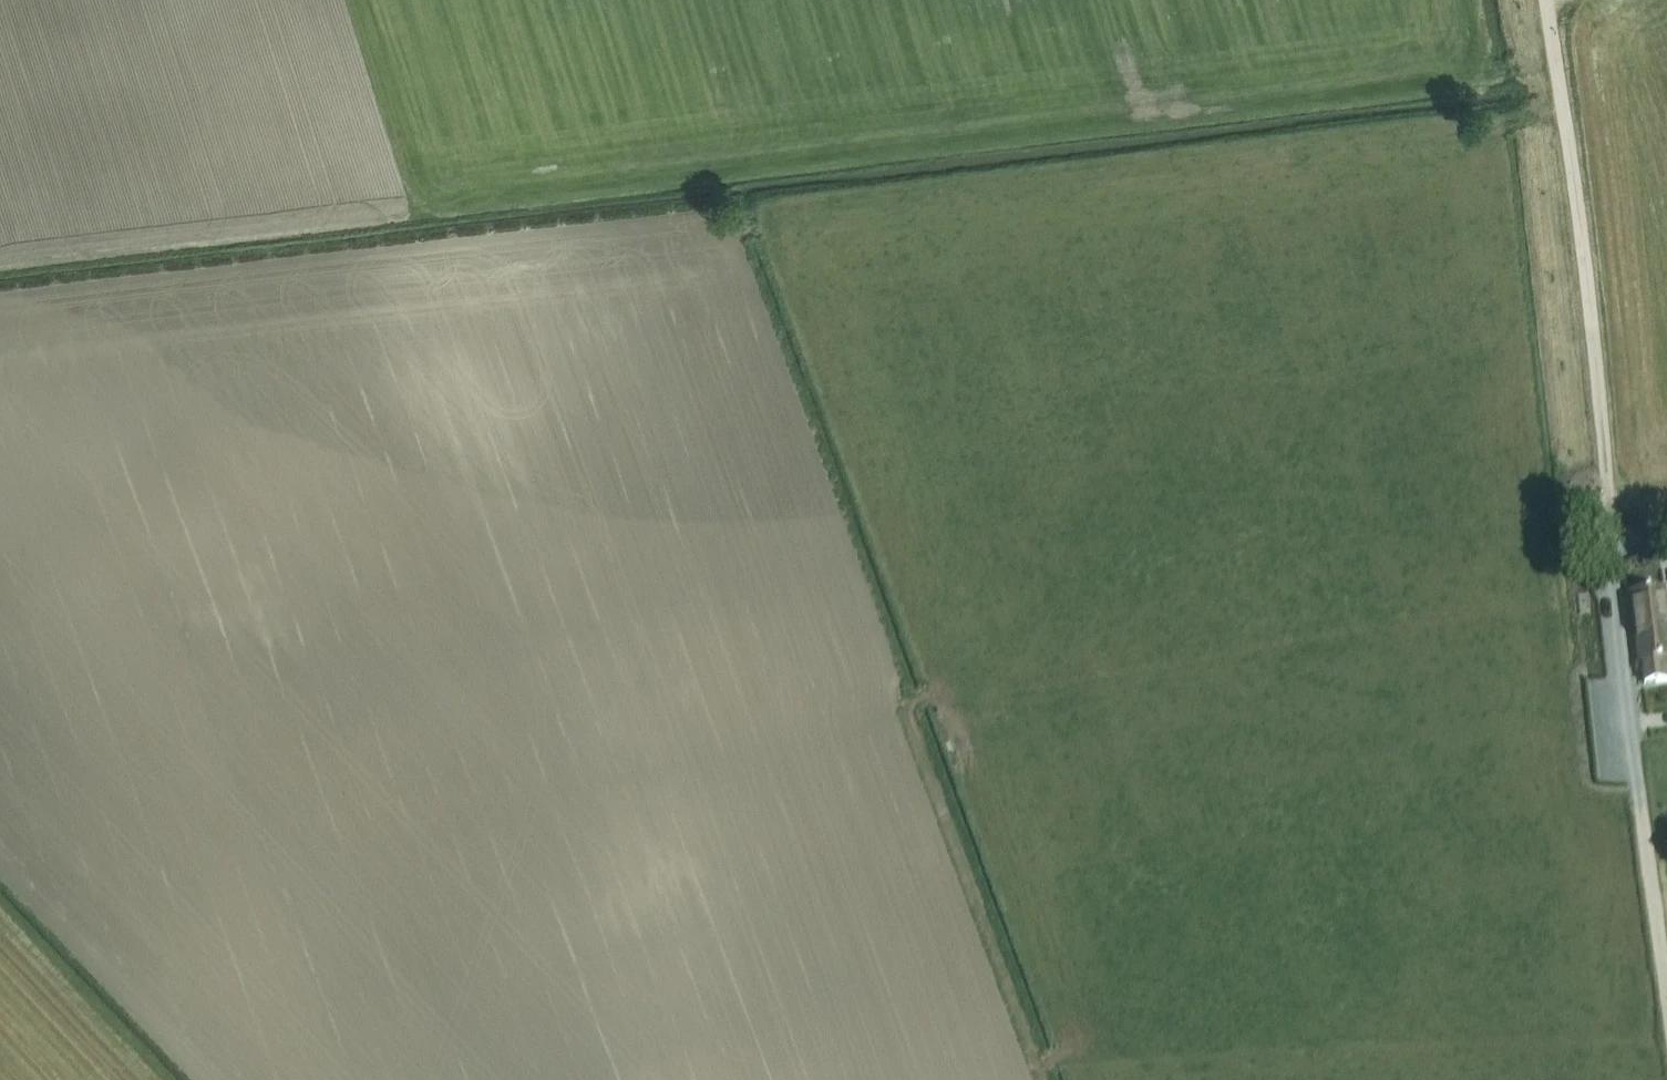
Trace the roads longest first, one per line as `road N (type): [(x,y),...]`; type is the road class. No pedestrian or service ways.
road 1 (track): [(1546,0),(1574,180),(1666,1015)]

